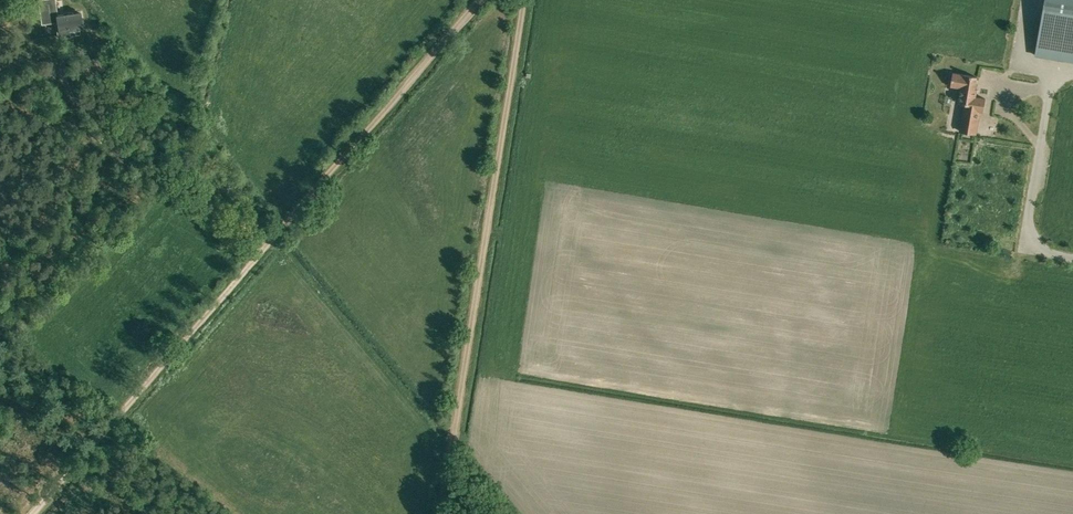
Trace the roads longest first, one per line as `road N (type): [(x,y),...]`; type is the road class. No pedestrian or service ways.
road 1 (track): [(32,513),(480,0)]
road 2 (track): [(443,513),(525,0)]
road 3 (track): [(264,250),(117,155),(65,85),(71,60)]
road 4 (unclassified): [(1072,253),(1041,243),(1031,226),(1052,74)]

